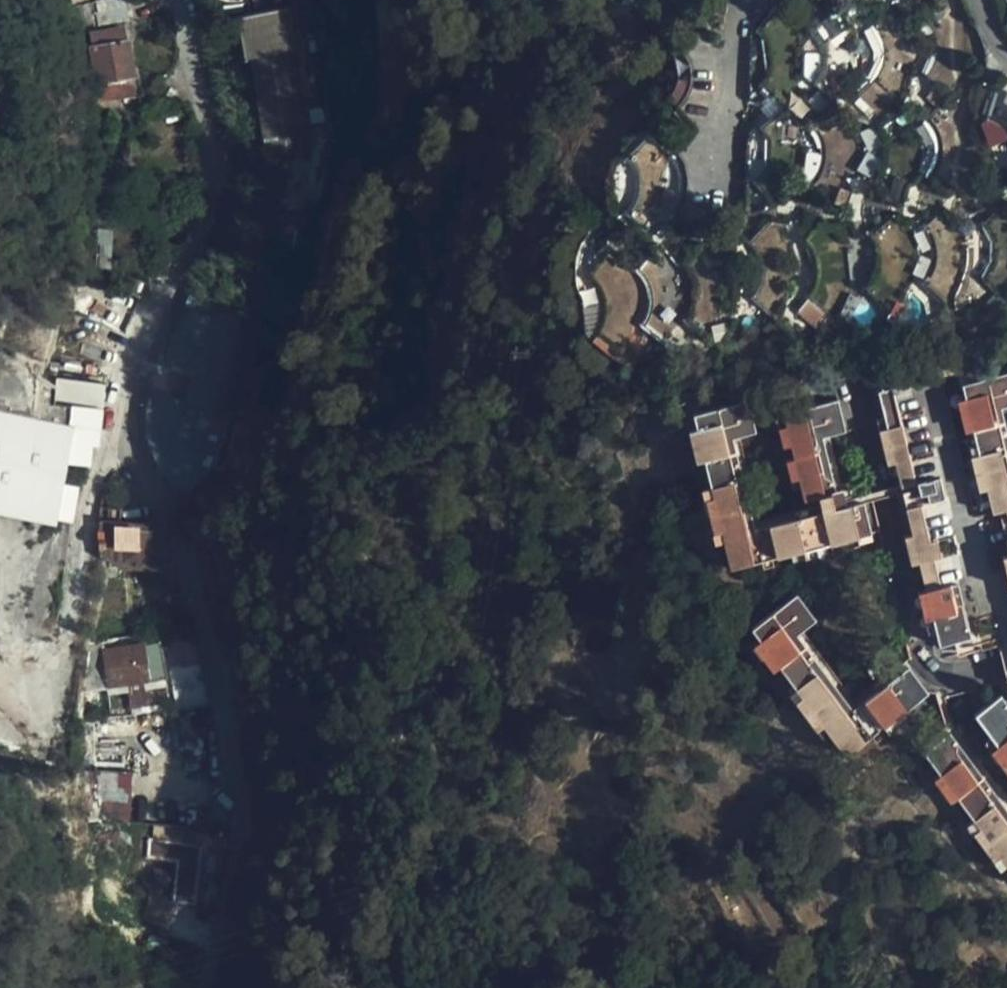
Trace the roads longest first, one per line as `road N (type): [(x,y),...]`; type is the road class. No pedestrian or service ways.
road 1 (residential): [(207,987),(225,772),(214,611),(131,438),(133,358),(192,196),(183,0)]

